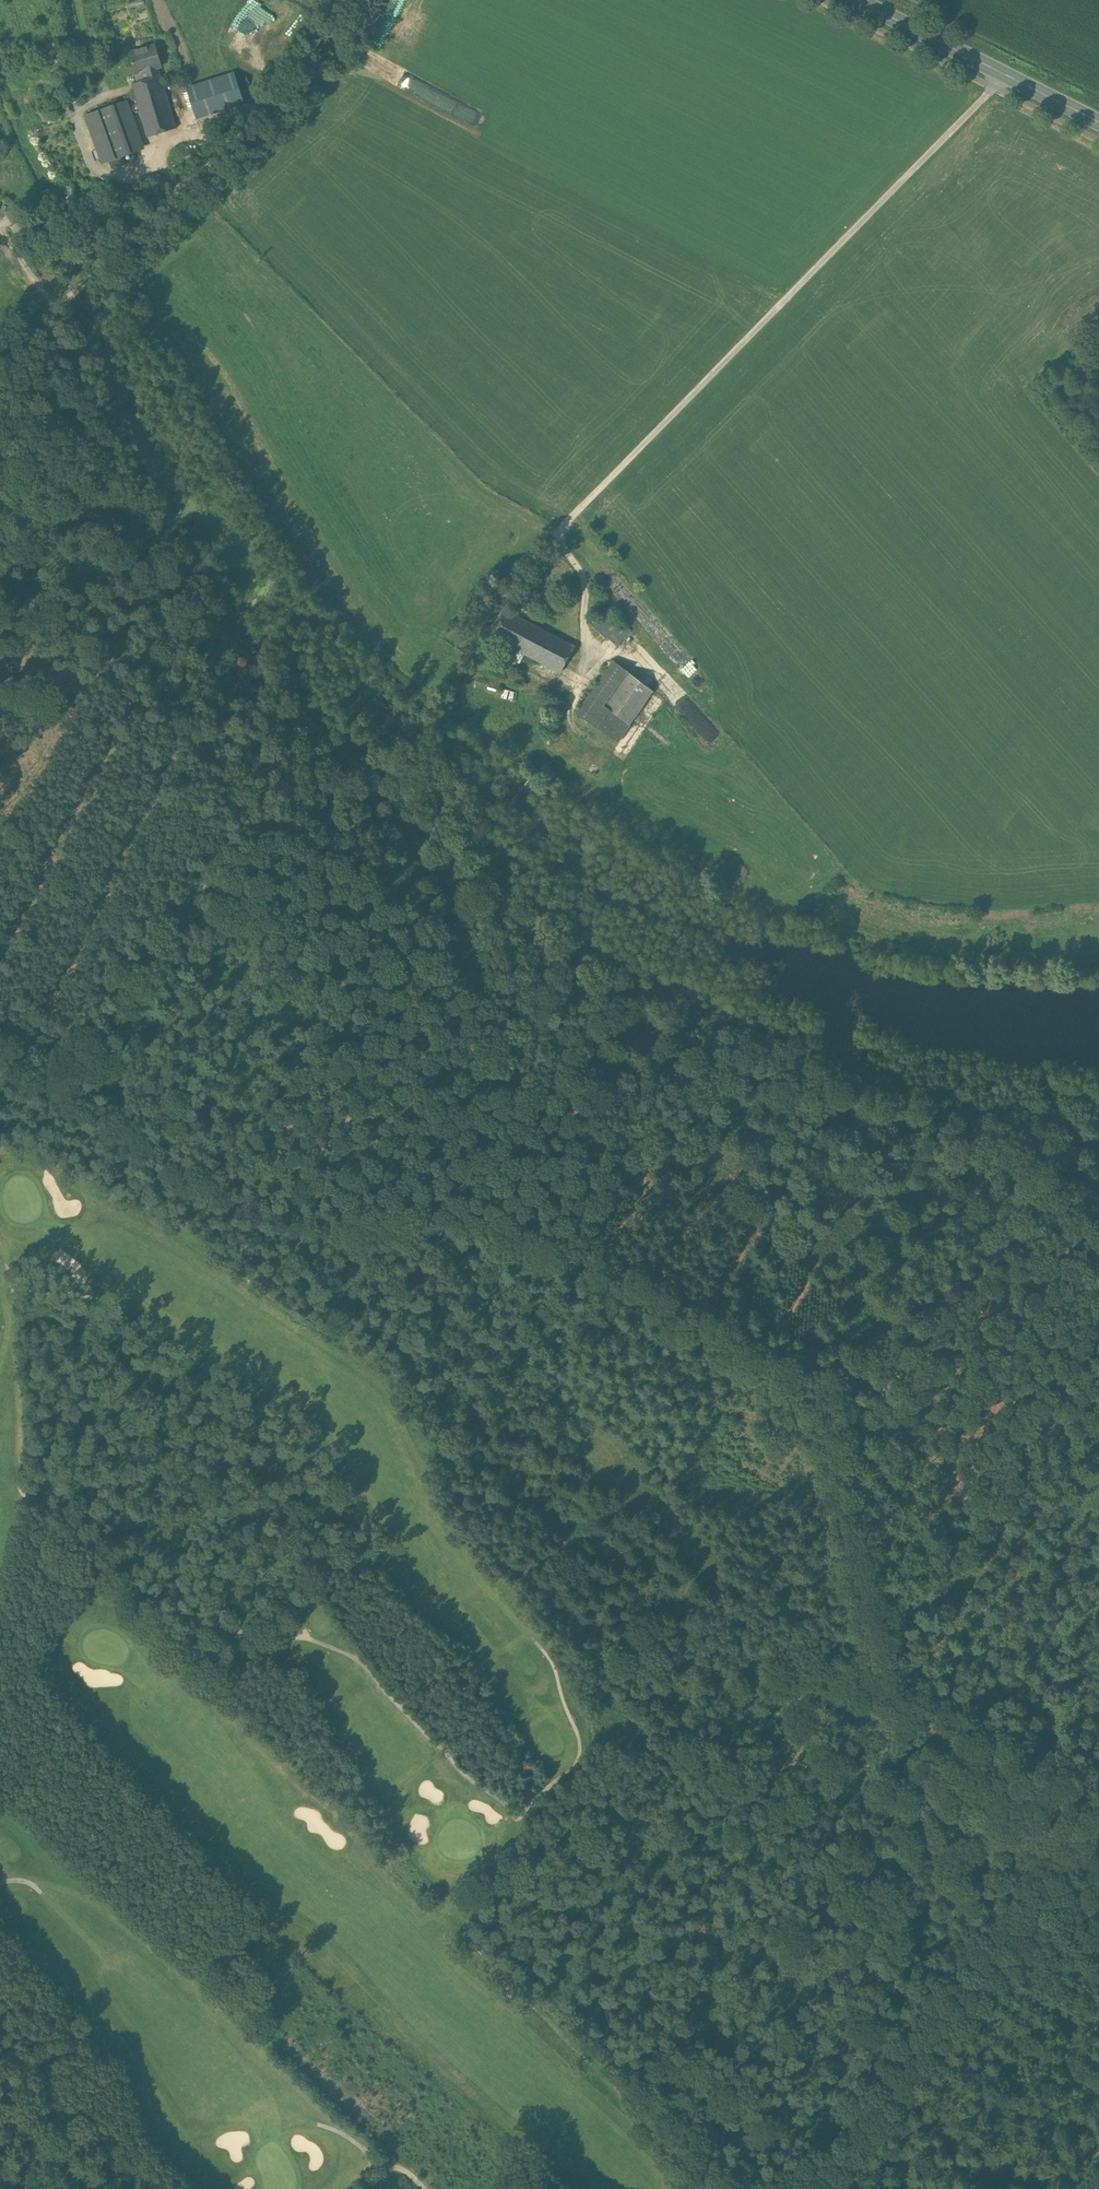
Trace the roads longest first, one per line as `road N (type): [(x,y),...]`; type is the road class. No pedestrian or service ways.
road 1 (track): [(0,1047),(227,1183),(298,1207),(554,1240),(679,1304),(797,1389),(920,1715),(1077,1845),(1098,1853)]
road 2 (track): [(0,446),(110,529),(592,988),(732,1064),(1098,1194)]
road 3 (unclassified): [(359,0),(306,73),(55,314)]
road 4 (primary): [(856,0),(1098,119)]
road 5 (track): [(93,2188),(0,2105)]

